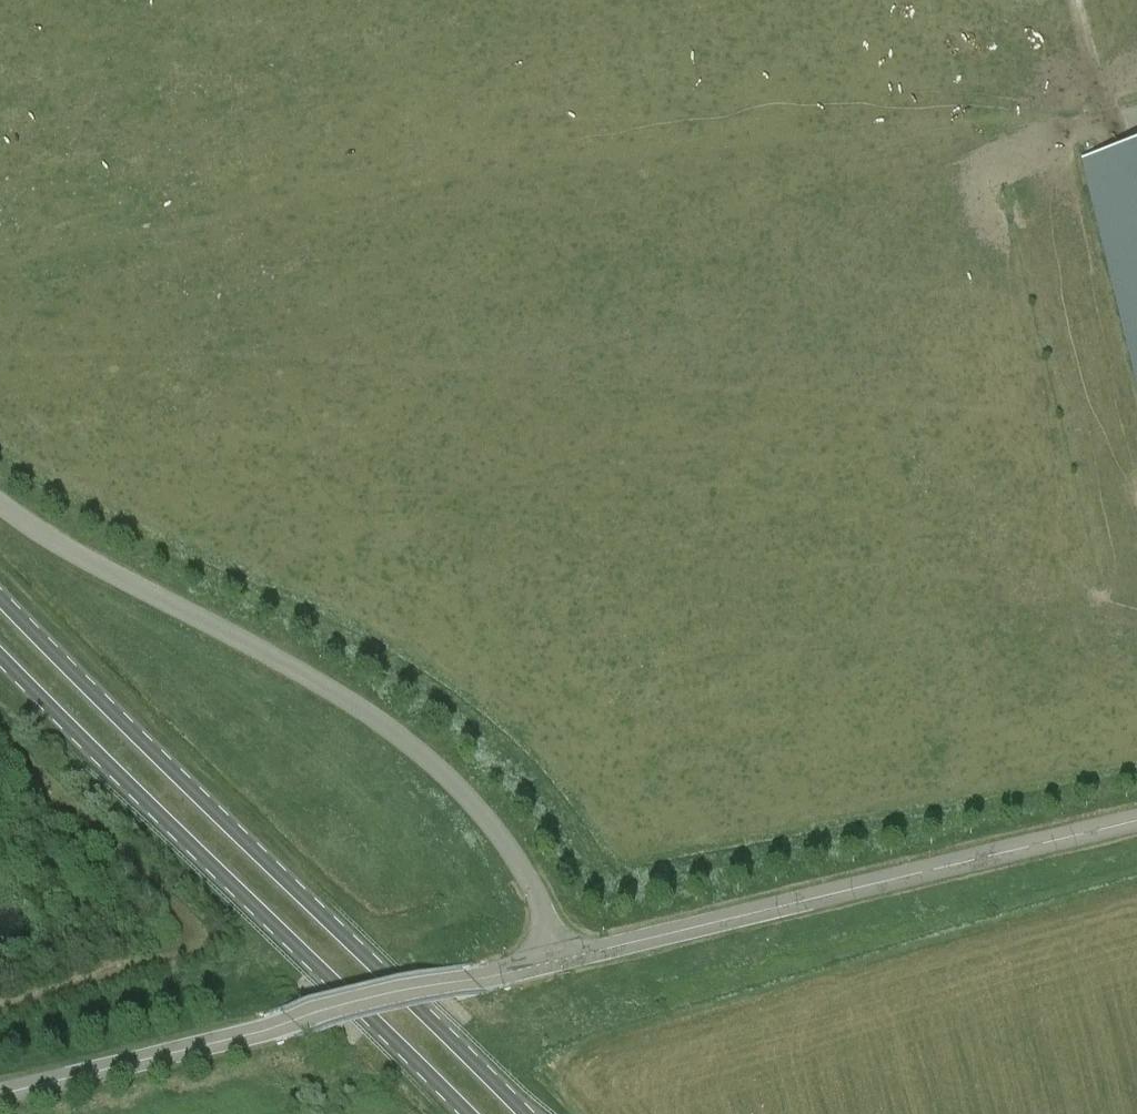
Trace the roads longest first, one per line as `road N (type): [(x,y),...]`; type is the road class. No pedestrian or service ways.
road 1 (unclassified): [(552,962),(543,916),(518,865),(413,748),(312,680),(65,549),(0,506)]
road 2 (primary): [(525,1113),(0,600)]
road 3 (primary): [(0,655),(465,1113)]
road 4 (unclassified): [(552,962),(1136,822)]
road 5 (unclassified): [(0,1096),(552,962)]

